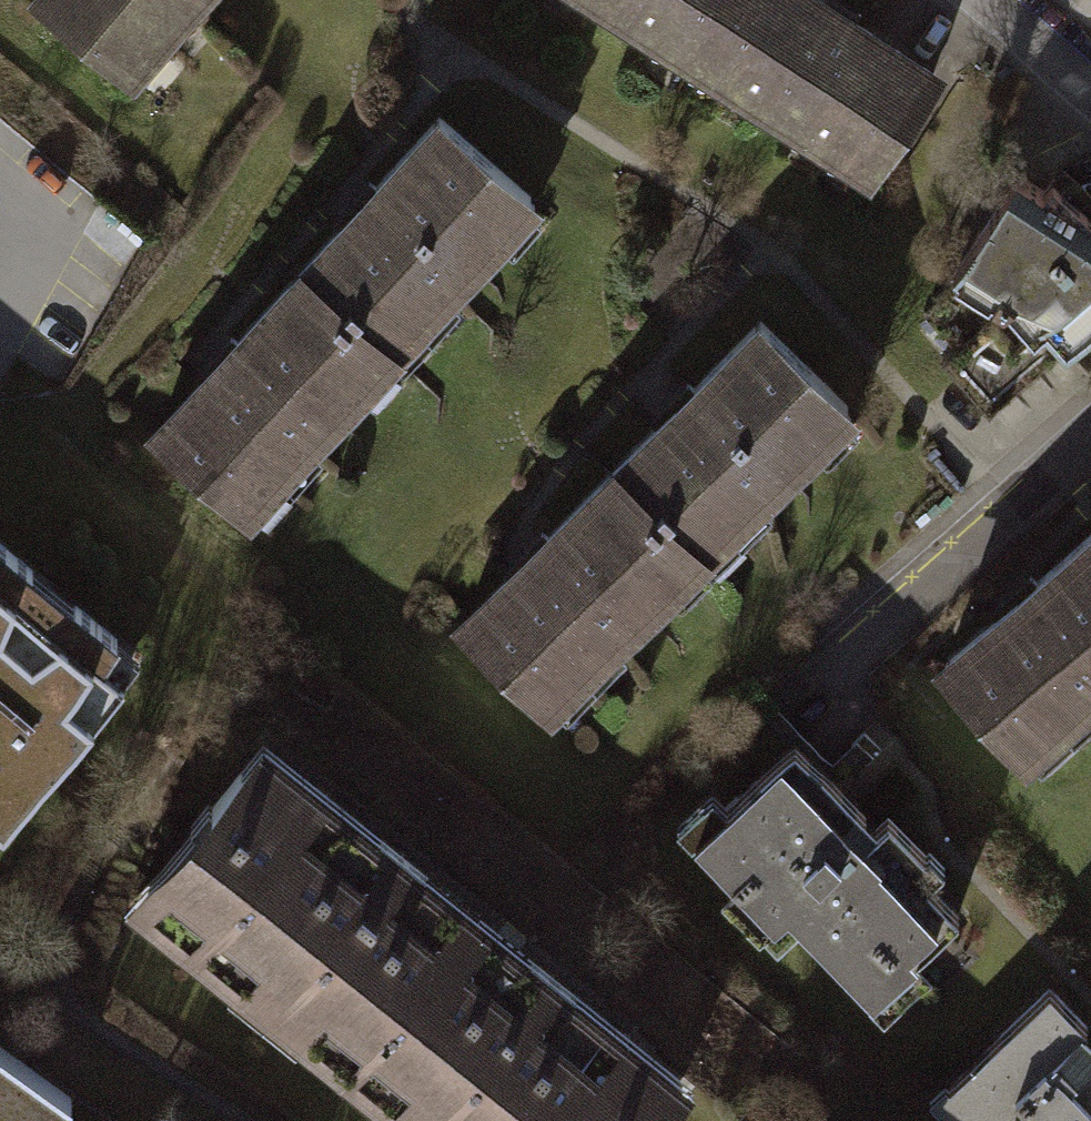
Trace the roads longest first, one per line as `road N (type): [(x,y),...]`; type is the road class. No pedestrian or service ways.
road 1 (residential): [(1090,93),(985,0)]

